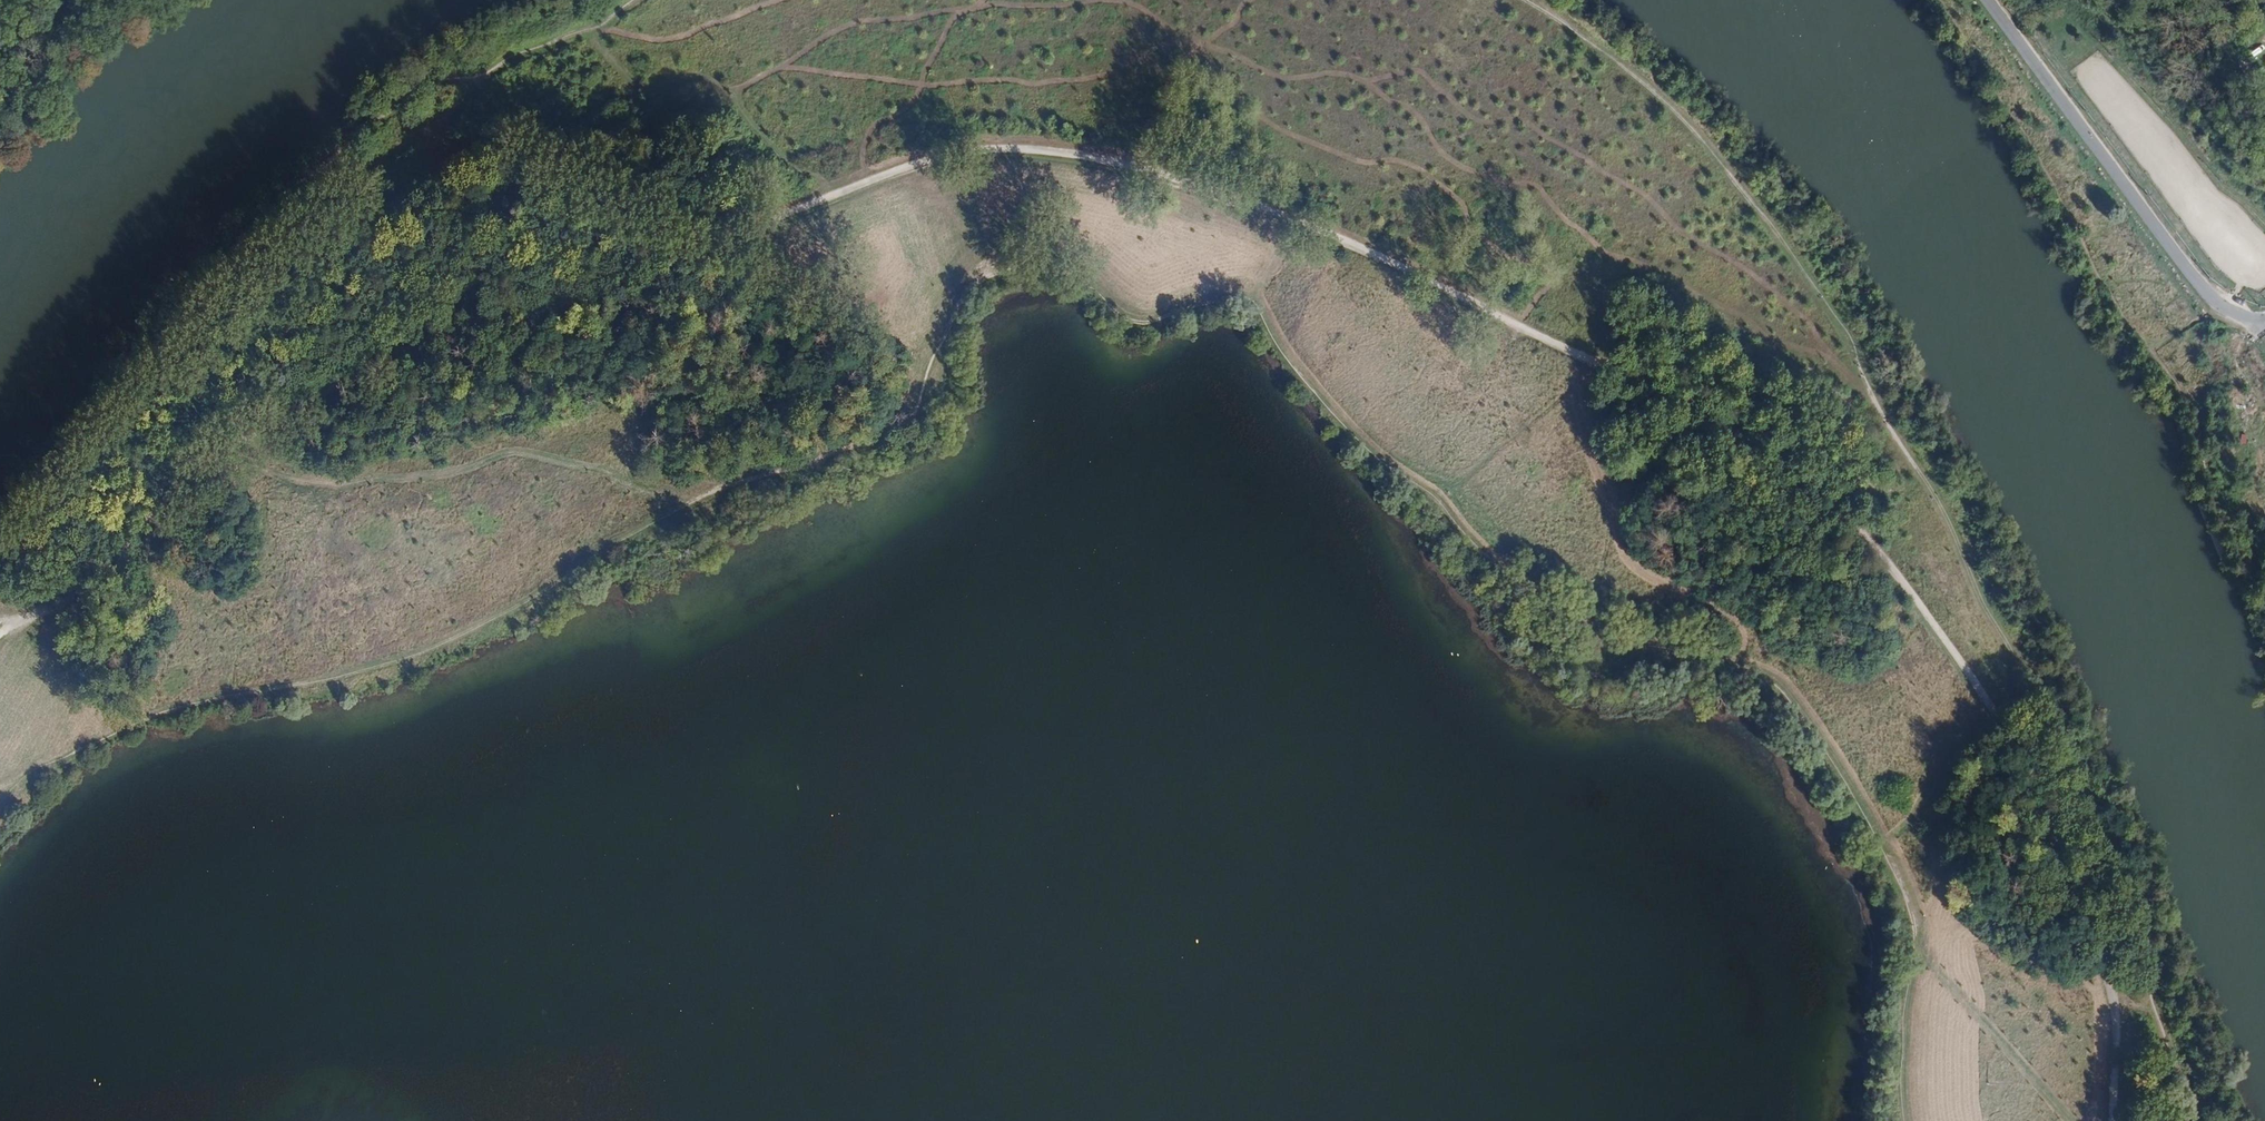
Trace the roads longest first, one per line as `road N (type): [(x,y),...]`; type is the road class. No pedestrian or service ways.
road 1 (track): [(0,620),(83,591),(325,382),(418,335),(710,246),(948,154),(1049,151),(1138,167),(1347,241),(1708,421),(1798,475),(1865,537),(1945,640),(2057,822),(2114,991),(2115,1120)]
road 2 (residential): [(2264,318),(2236,314),(2206,293),(1985,0)]

